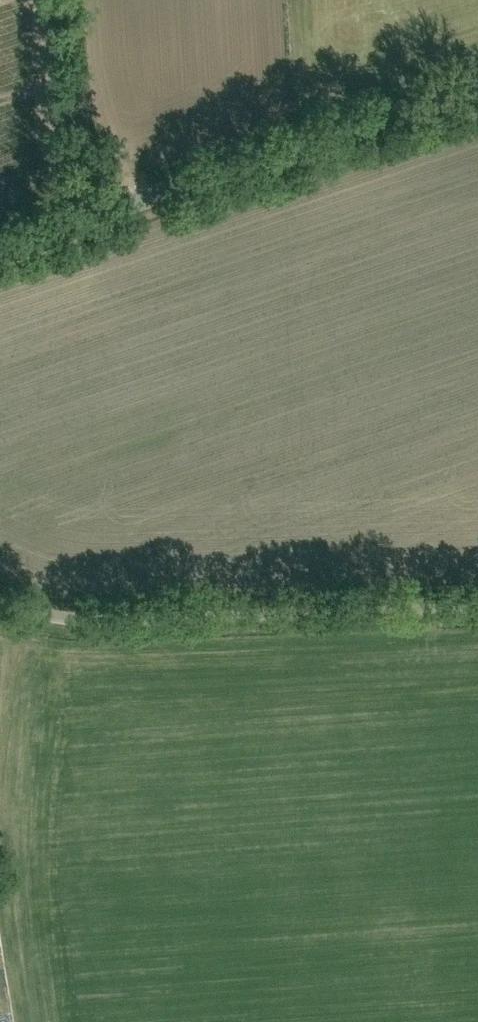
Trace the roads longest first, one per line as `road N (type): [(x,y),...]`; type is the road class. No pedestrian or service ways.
road 1 (tertiary): [(477,91),(0,253)]
road 2 (unclassified): [(477,609),(117,622),(57,619),(0,602)]

